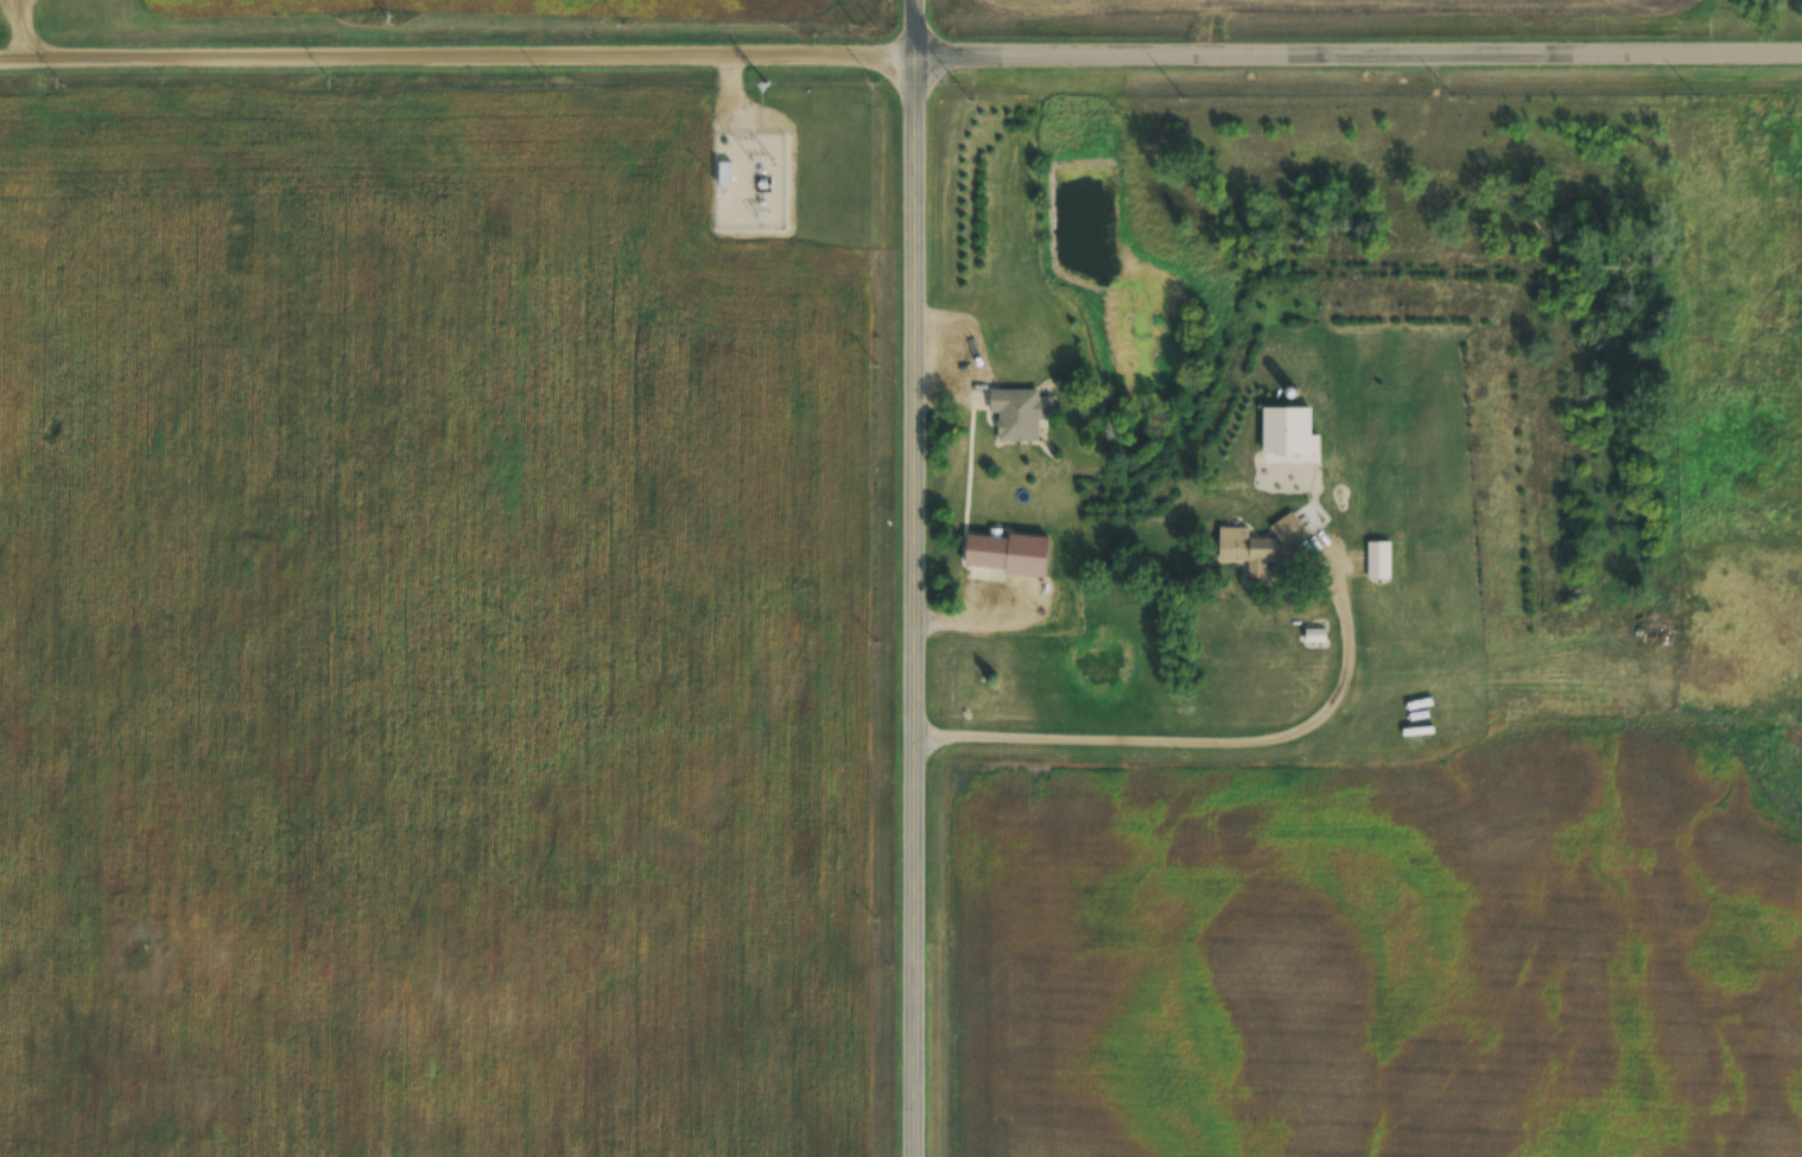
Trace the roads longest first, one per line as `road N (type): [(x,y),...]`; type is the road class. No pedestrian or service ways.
road 1 (residential): [(1801,58),(0,59)]
road 2 (tertiary): [(916,1156),(922,0)]

